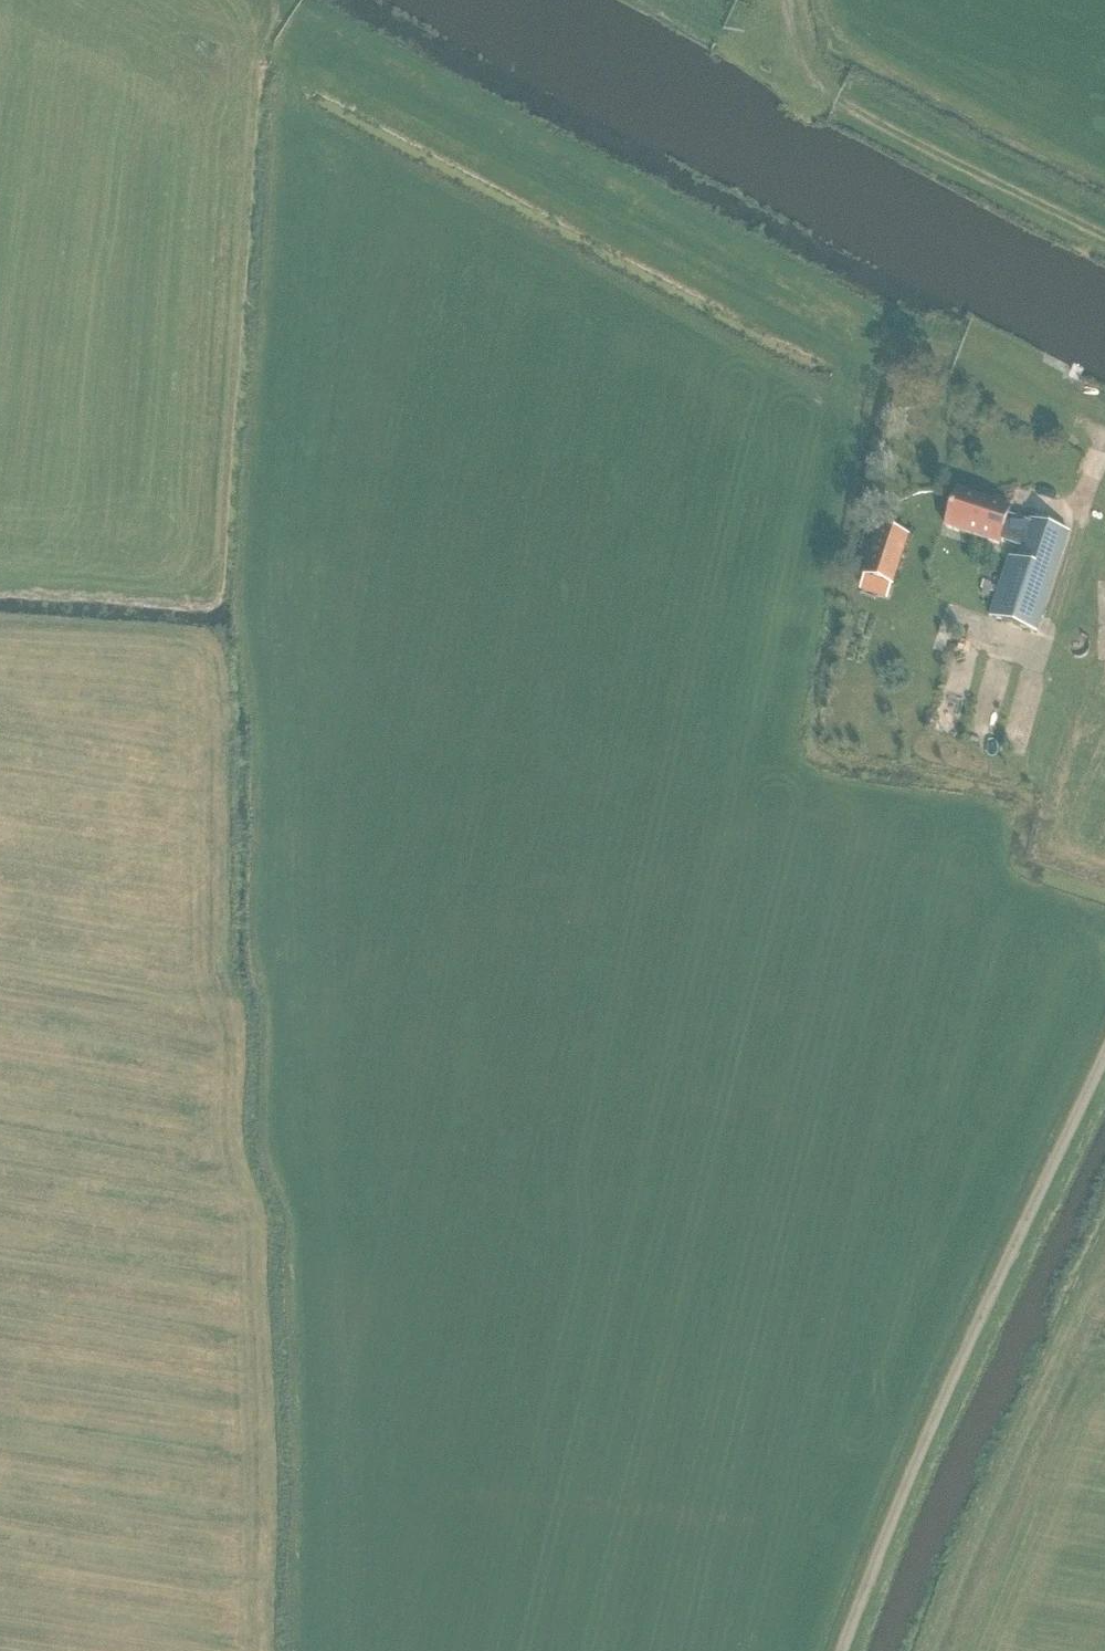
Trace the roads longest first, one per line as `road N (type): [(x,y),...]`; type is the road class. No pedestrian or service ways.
road 1 (unclassified): [(1104,1056),(953,1376),(840,1650)]
road 2 (track): [(1104,235),(837,100),(807,69),(791,35)]

